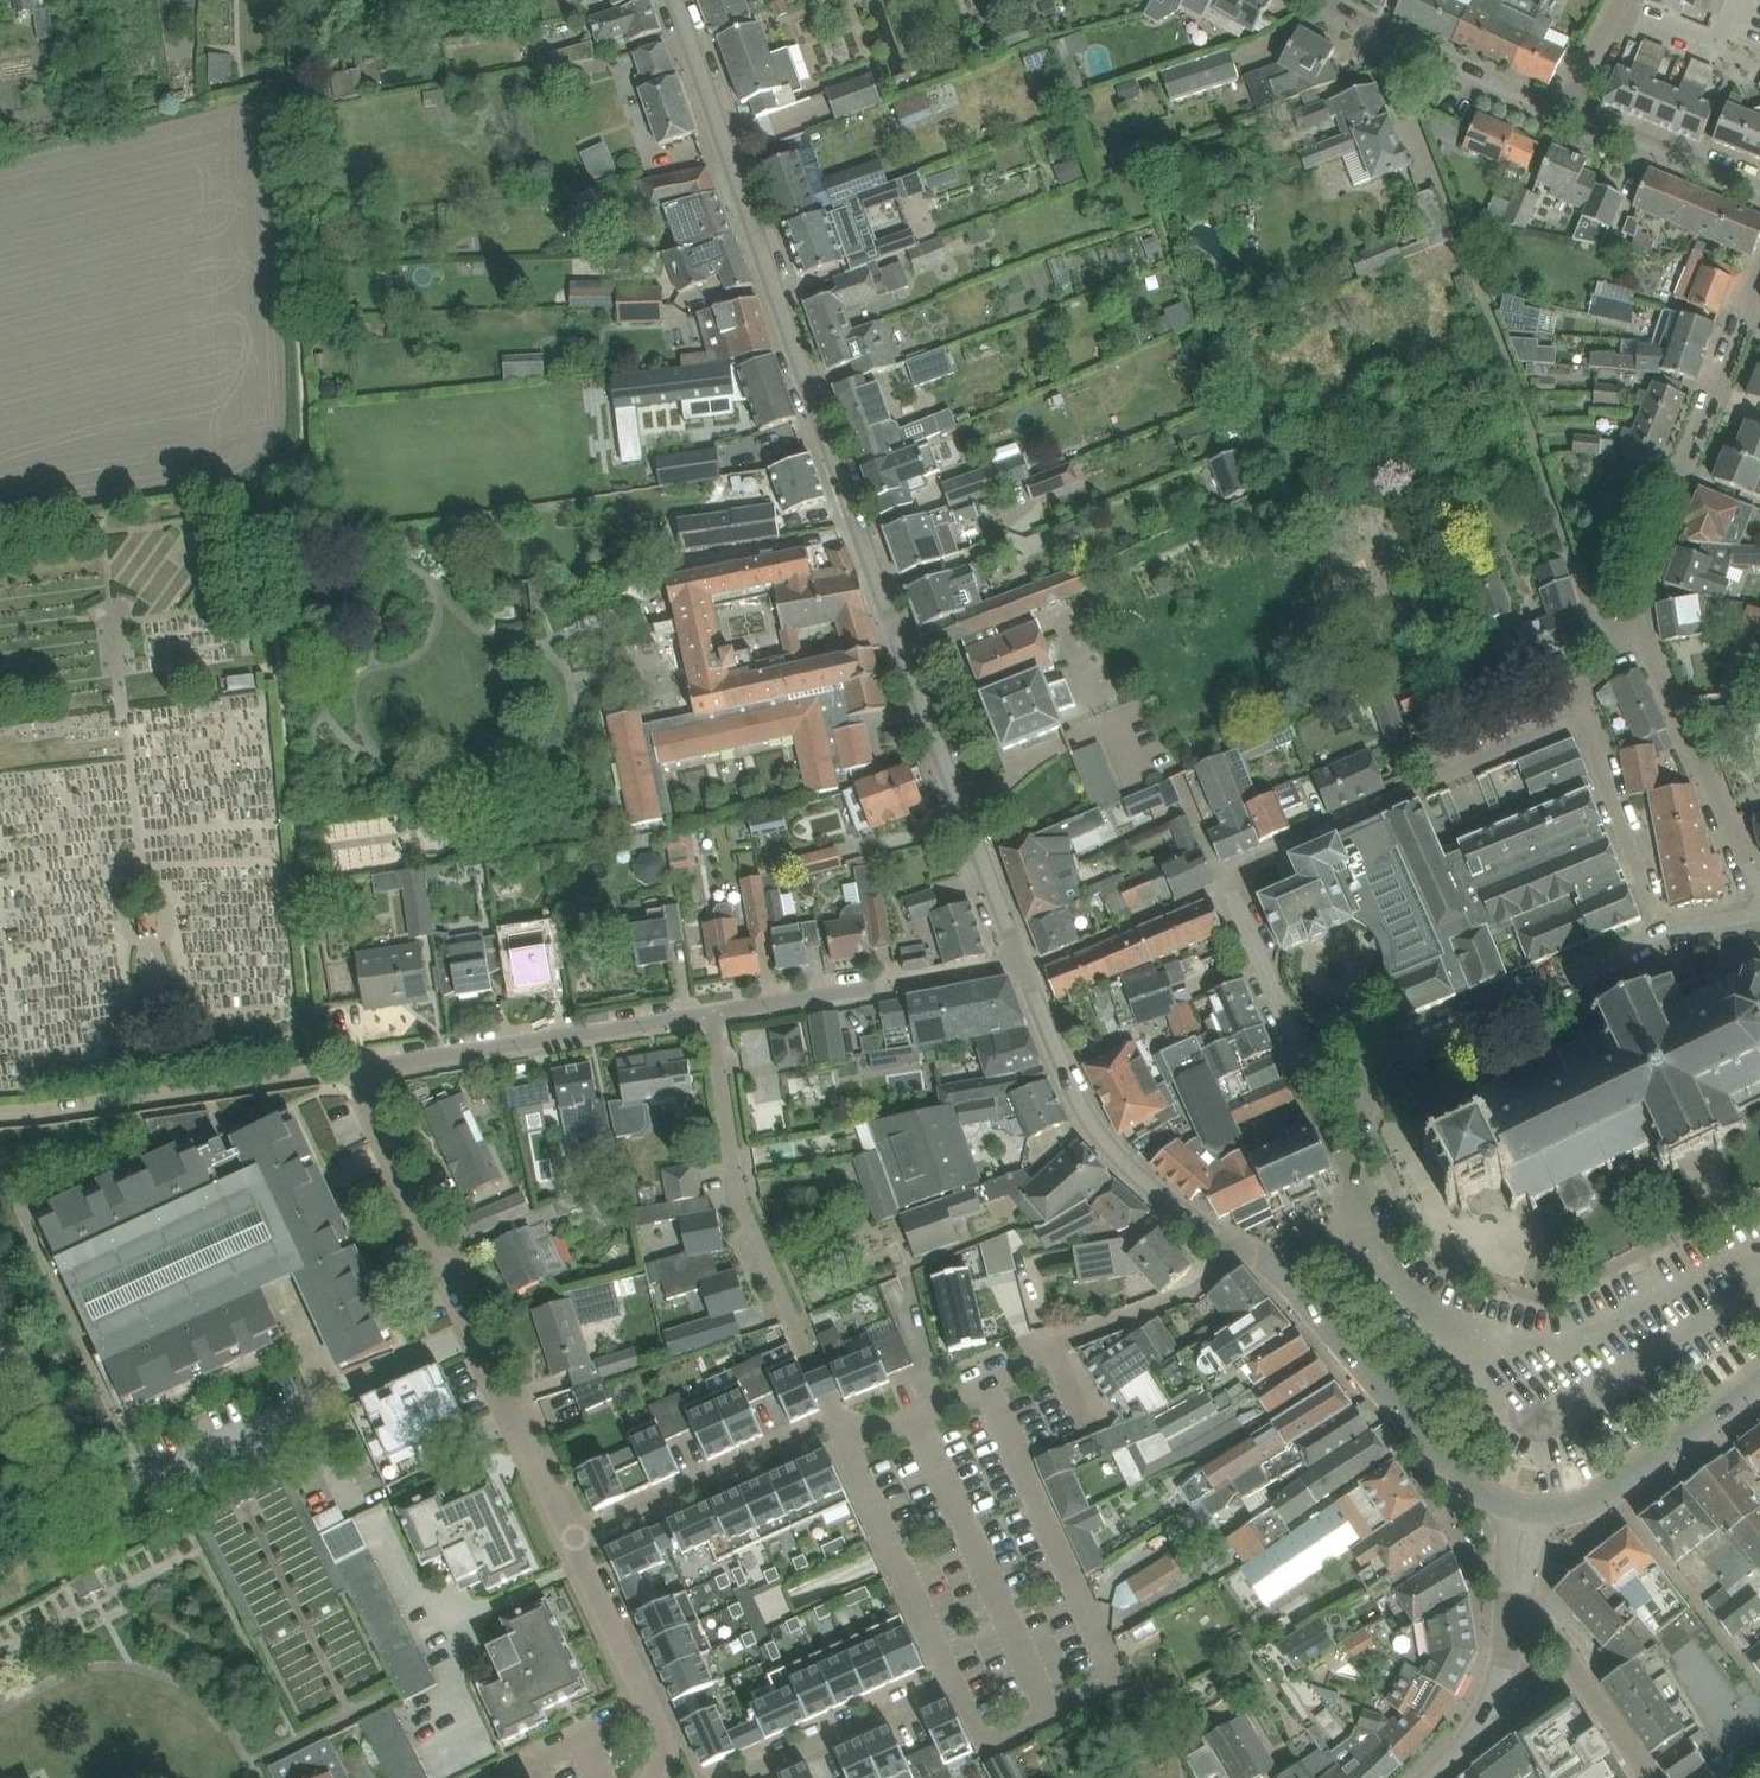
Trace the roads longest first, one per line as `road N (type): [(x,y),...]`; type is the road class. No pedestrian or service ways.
road 1 (residential): [(675,0),(1021,962)]
road 2 (residential): [(1313,1080),(1238,897),(1245,866),(1579,714),(1661,932)]
road 3 (residential): [(1759,280),(1632,607),(1759,894)]
road 4 (residential): [(571,1539),(341,1071)]
road 5 (residential): [(1248,1245),(1196,1289),(867,1434),(843,1425)]
road 6 (residential): [(843,1425),(743,1211),(713,1011)]
road 7 (residential): [(1021,962),(1093,1124),(1168,1209),(1248,1245)]
road 8 (residential): [(341,1071),(713,1011)]
road 9 (residential): [(0,1119),(341,1071)]
road 10 (unclassified): [(1293,1282),(1469,1487),(1501,1510),(1532,1515)]
road 11 (residential): [(713,1011),(1021,962)]
road 12 (residential): [(843,1425),(833,1421),(571,1539)]
road 13 (residential): [(1661,932),(1403,1042)]
road 14 (residential): [(1568,112),(1319,0)]
road 15 (unclassified): [(1532,1515),(1577,1507),(1606,1489),(1759,1376)]
road 16 (residential): [(653,1777),(670,1747),(571,1539)]
road 17 (residential): [(736,1777),(953,1681)]
road 18 (residential): [(1649,1777),(1561,1645),(1512,1625)]
road 19 (residential): [(1759,186),(1568,112)]
road 20 (residential): [(1512,1625),(1491,1711),(1433,1777)]
road 21 (residential): [(1350,1162),(1353,1216),(1293,1282)]
road 22 (residential): [(1403,1042),(1350,1162)]
road 23 (residential): [(1568,112),(1625,0)]

